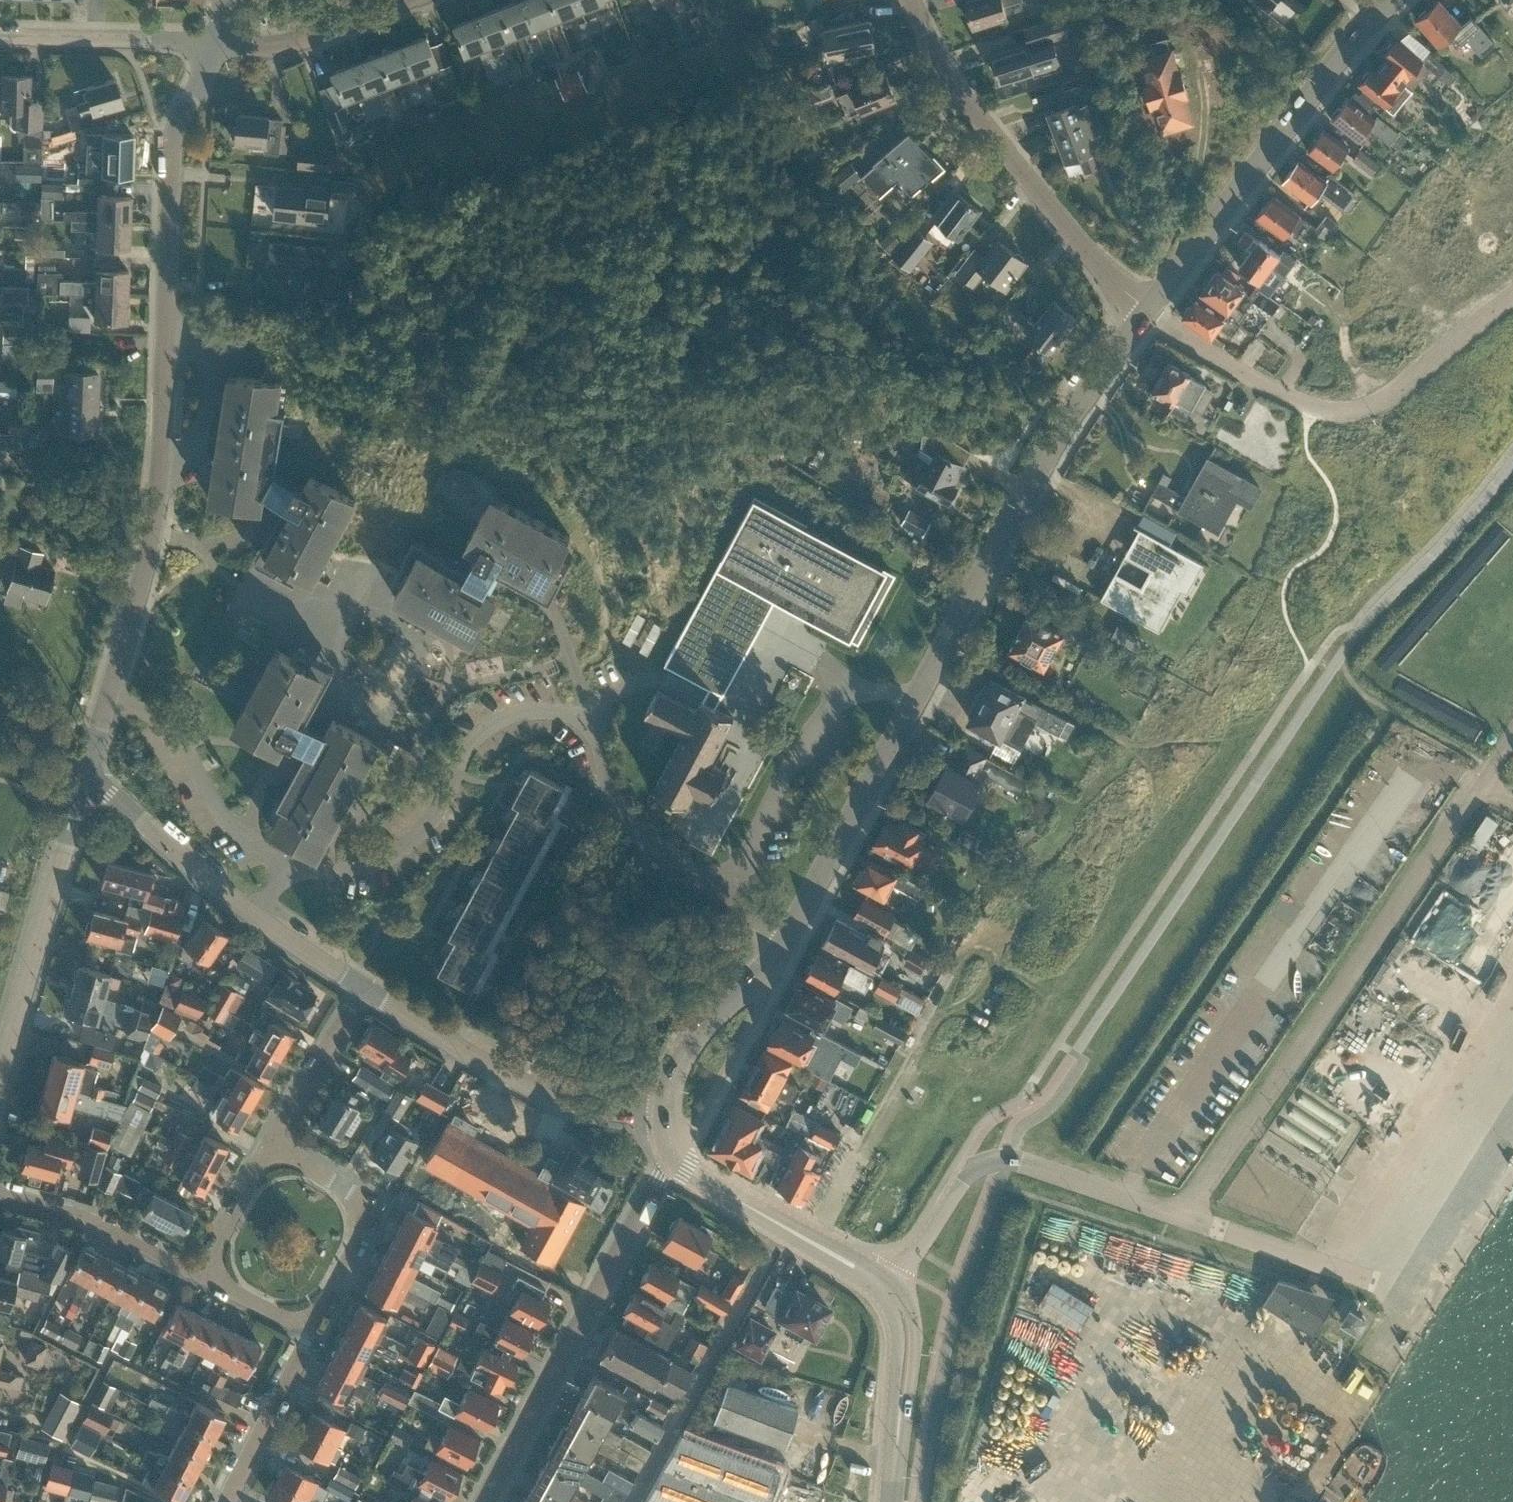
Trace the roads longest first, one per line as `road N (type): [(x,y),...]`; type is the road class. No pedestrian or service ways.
road 1 (unclassified): [(108,702),(157,525),(173,142),(218,43)]
road 2 (unclassified): [(892,1290),(968,1172),(1008,1159),(1370,1278)]
road 3 (tertiary): [(915,702),(1061,434),(1149,310)]
road 4 (residential): [(1149,310),(1252,379),(1308,404),(1348,410),(1389,397),(1512,300)]
road 5 (residential): [(485,1501),(674,1153)]
road 6 (residential): [(1149,310),(1010,158),(936,57),(911,0)]
road 7 (tertiary): [(1149,310),(1391,0)]
road 8 (residential): [(584,718),(531,711),(490,726),(470,746),(436,815),(389,857),(336,872),(287,866)]
road 9 (unclassified): [(667,1118),(557,1100),(363,988)]
road 10 (residential): [(0,1076),(87,771)]
road 11 (residential): [(636,1501),(786,1227)]
road 12 (residential): [(719,880),(751,852),(788,768),(836,705),(880,691),(915,702)]
road 13 (tertiary): [(789,937),(915,702)]
road 14 (residential): [(310,1333),(371,1209),(269,1145)]
road 15 (residential): [(287,866),(222,816),(169,729),(108,702)]
road 16 (tertiary): [(667,1118),(689,1048),(770,968),(789,937)]
road 17 (residential): [(719,880),(644,843),(610,791),(584,718)]
road 18 (unclassified): [(253,915),(87,771)]
road 19 (residential): [(201,1278),(93,1222),(0,1193)]
road 20 (residential): [(218,43),(0,37)]
road 21 (residential): [(218,43),(284,44),(403,0)]
road 22 (residential): [(227,1501),(310,1333)]
road 23 (residential): [(269,1145),(363,988)]
road 24 (tertiary): [(898,1433),(916,1339),(910,1308),(892,1290)]
road 25 (residential): [(201,1278),(269,1145)]
road 26 (tertiary): [(892,1290),(898,1433)]
road 27 (tertiary): [(786,1227),(687,1169),(674,1153)]
road 28 (unclassified): [(363,988),(253,915)]
road 29 (residential): [(584,718),(646,679),(698,696)]
road 30 (tertiary): [(892,1290),(786,1227)]
road 31 (residential): [(310,1333),(201,1278)]

